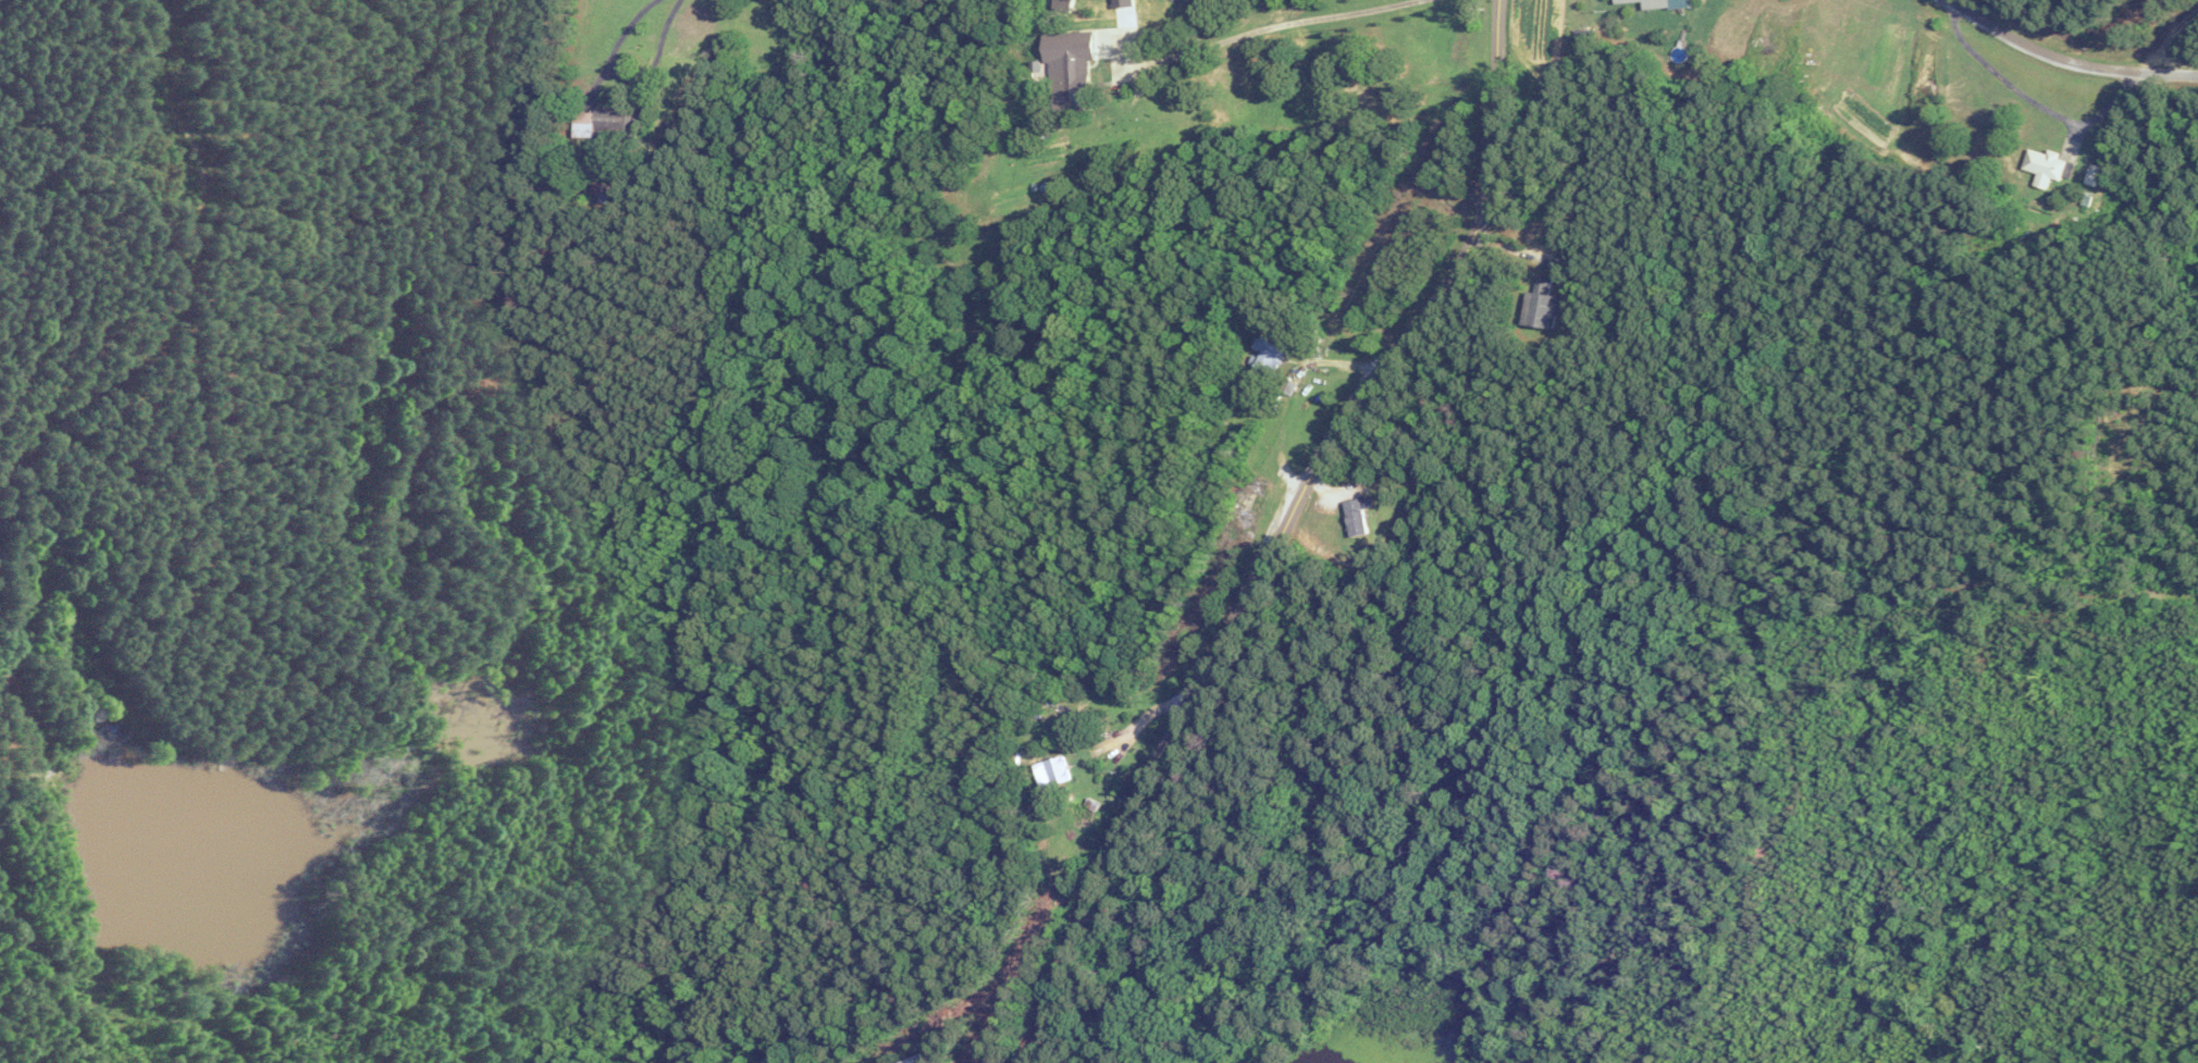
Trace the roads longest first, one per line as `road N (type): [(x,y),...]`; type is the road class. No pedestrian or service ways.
road 1 (residential): [(1495,0),(1492,145),(1485,200),(1470,239),(1314,456),(1153,754),(1015,1062)]
road 2 (residential): [(1939,0),(2049,58),(2197,76)]

